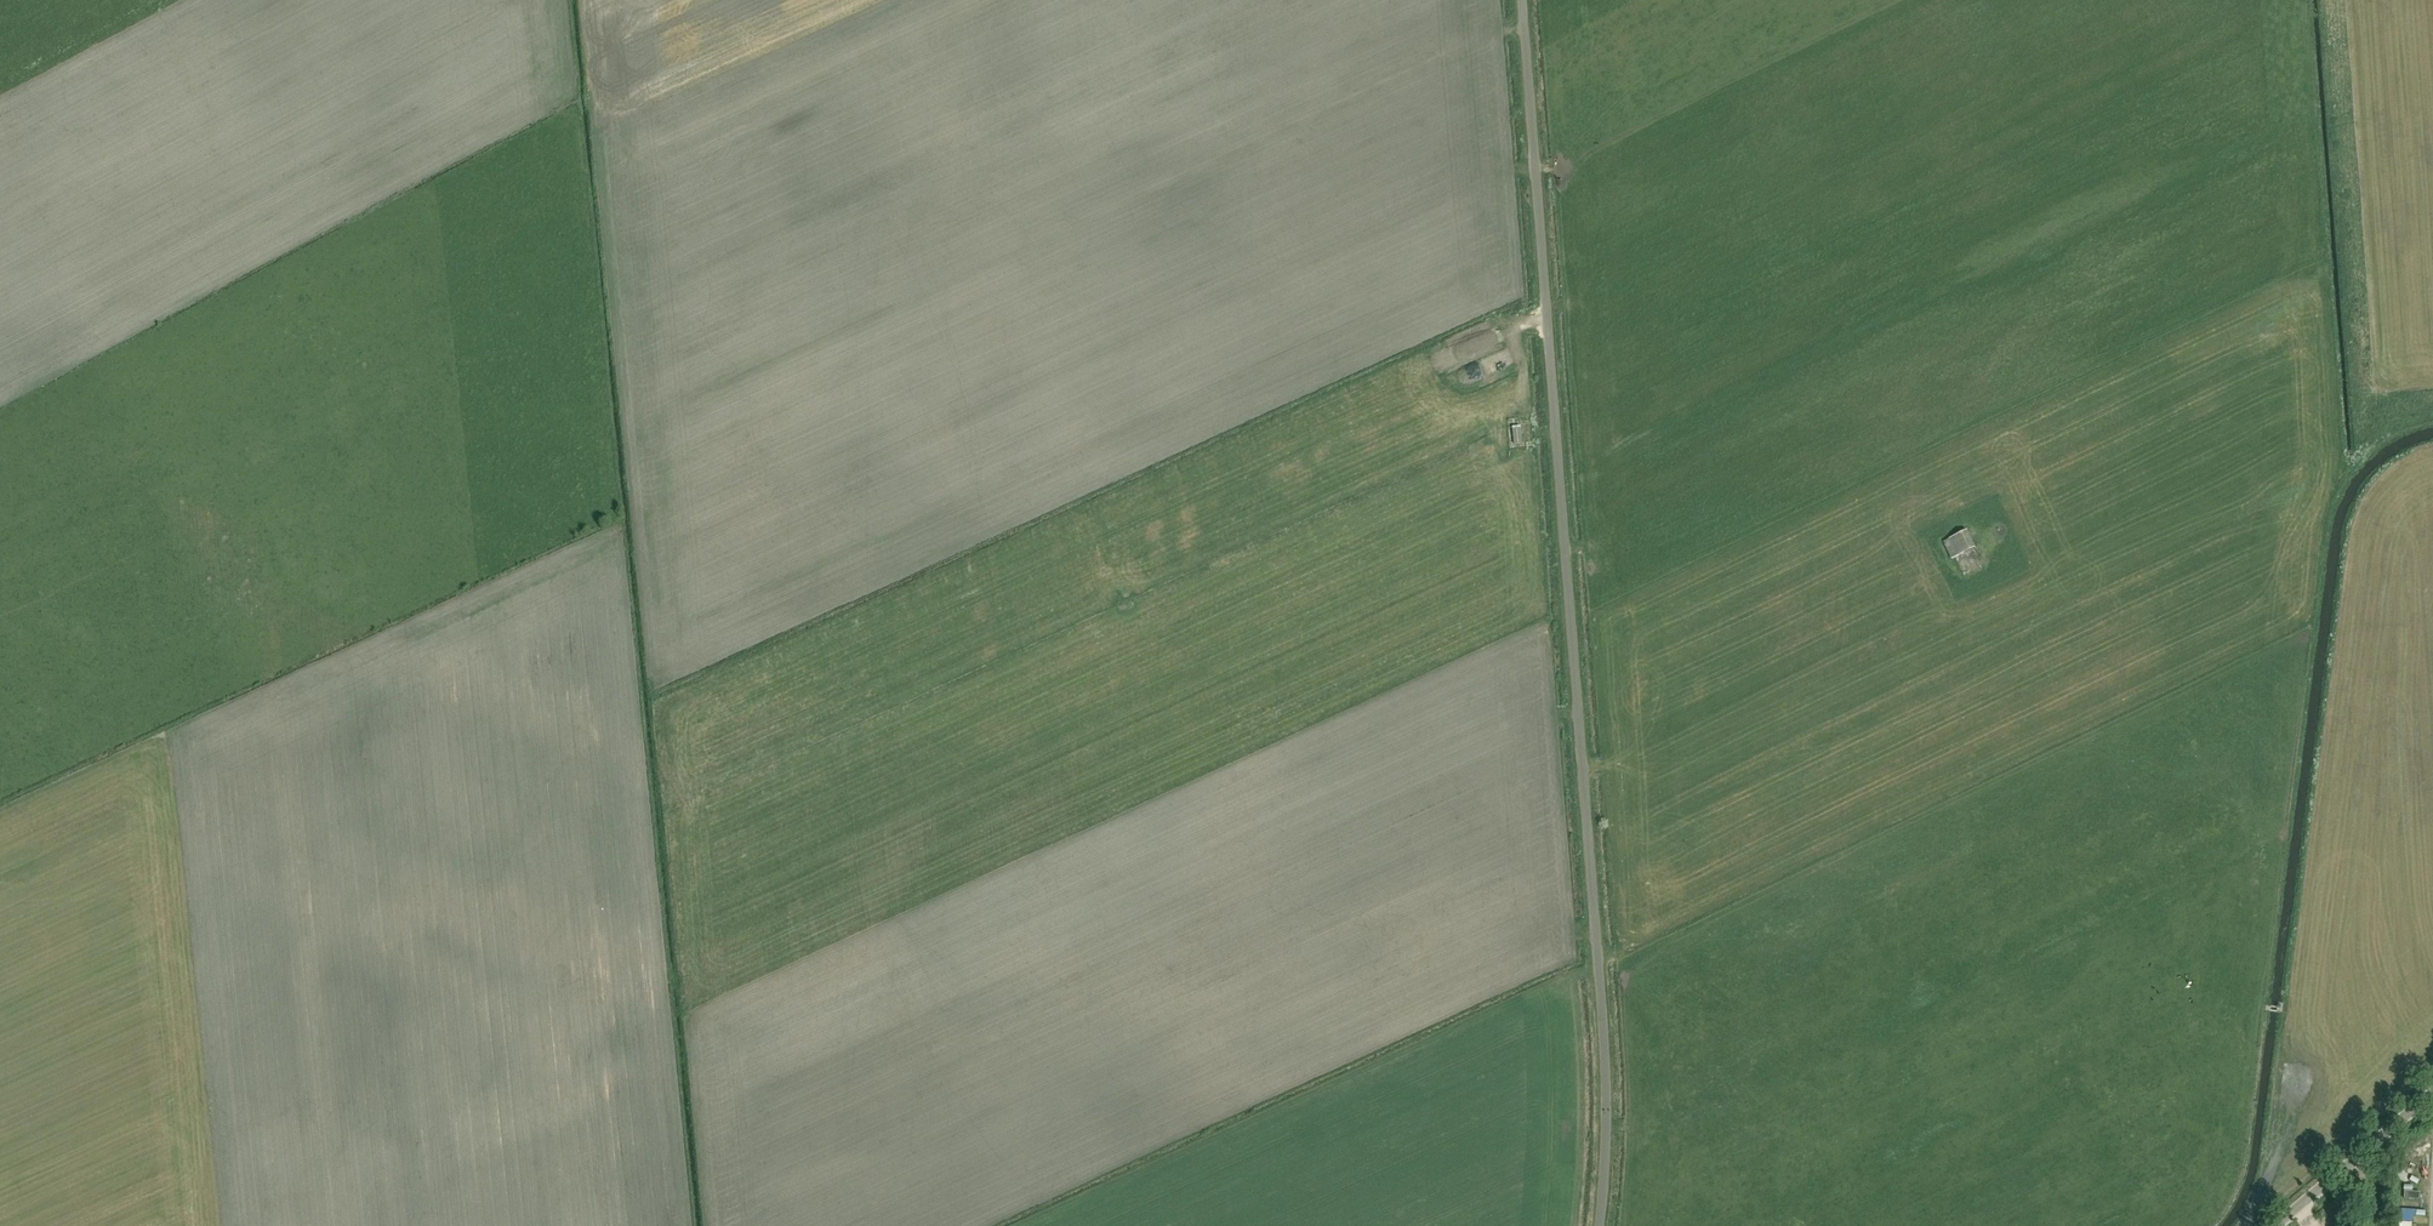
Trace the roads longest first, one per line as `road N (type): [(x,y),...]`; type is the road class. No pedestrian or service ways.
road 1 (unclassified): [(1598,1225),(1605,1058),(1522,0)]
road 2 (unclassified): [(2274,1225),(2432,1093)]

